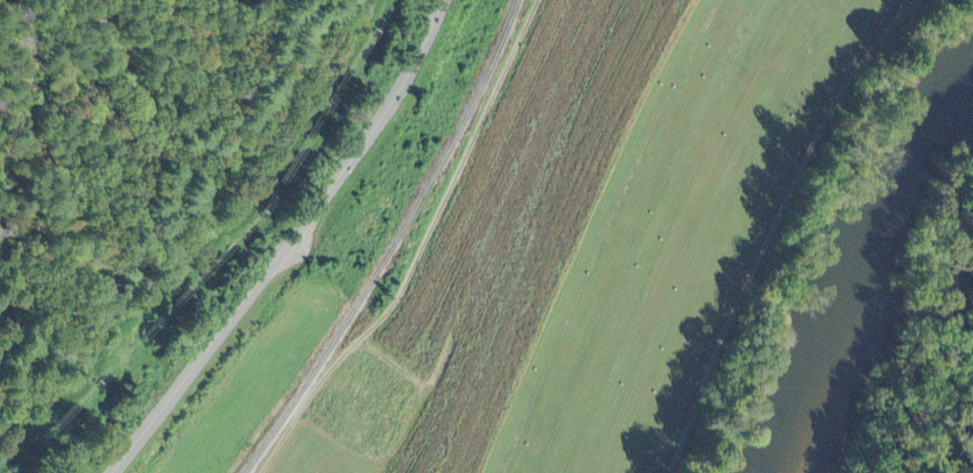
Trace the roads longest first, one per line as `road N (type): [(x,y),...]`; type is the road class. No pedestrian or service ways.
road 1 (primary): [(115,472),(397,96),(445,0)]

